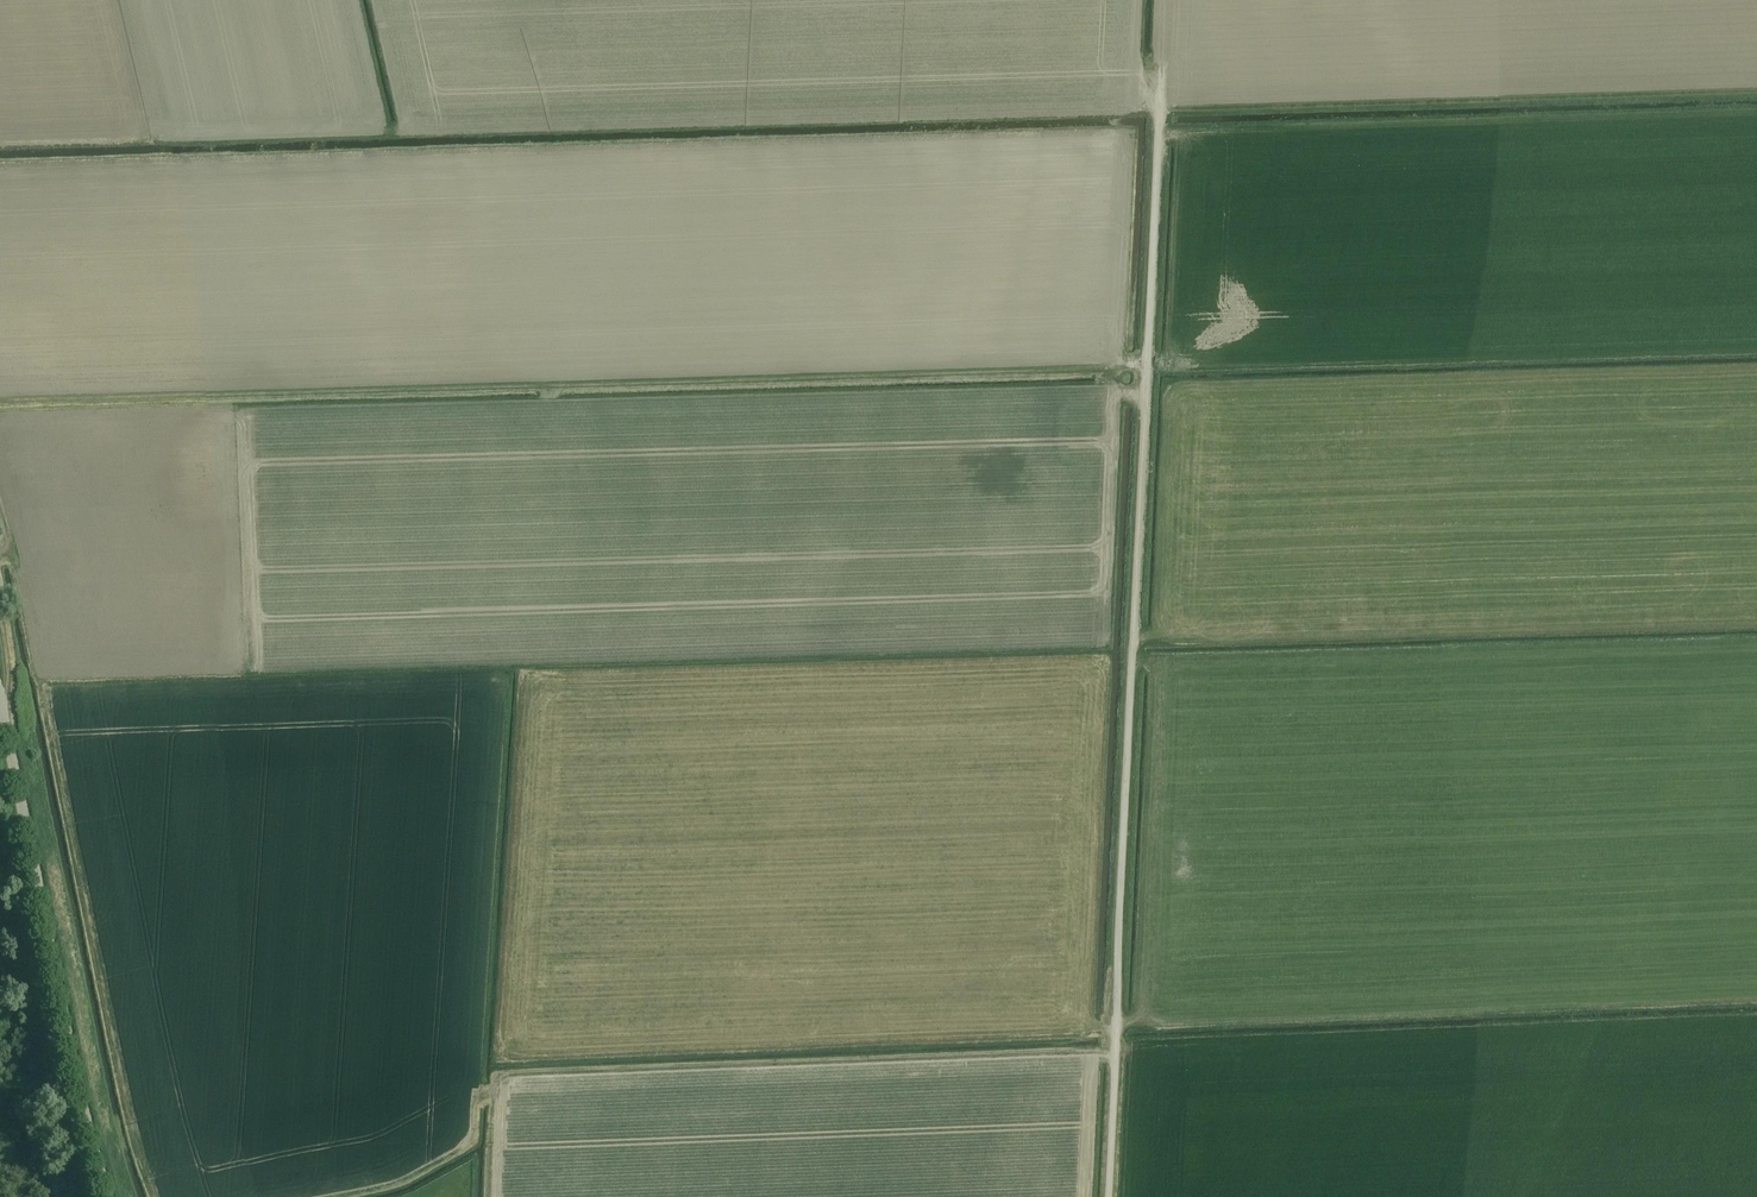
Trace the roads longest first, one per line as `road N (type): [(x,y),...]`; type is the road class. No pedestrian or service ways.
road 1 (unclassified): [(1106,1196),(1159,66)]
road 2 (unclassified): [(108,1196),(2,707)]
road 3 (unclassified): [(2,707),(11,688),(0,571)]

